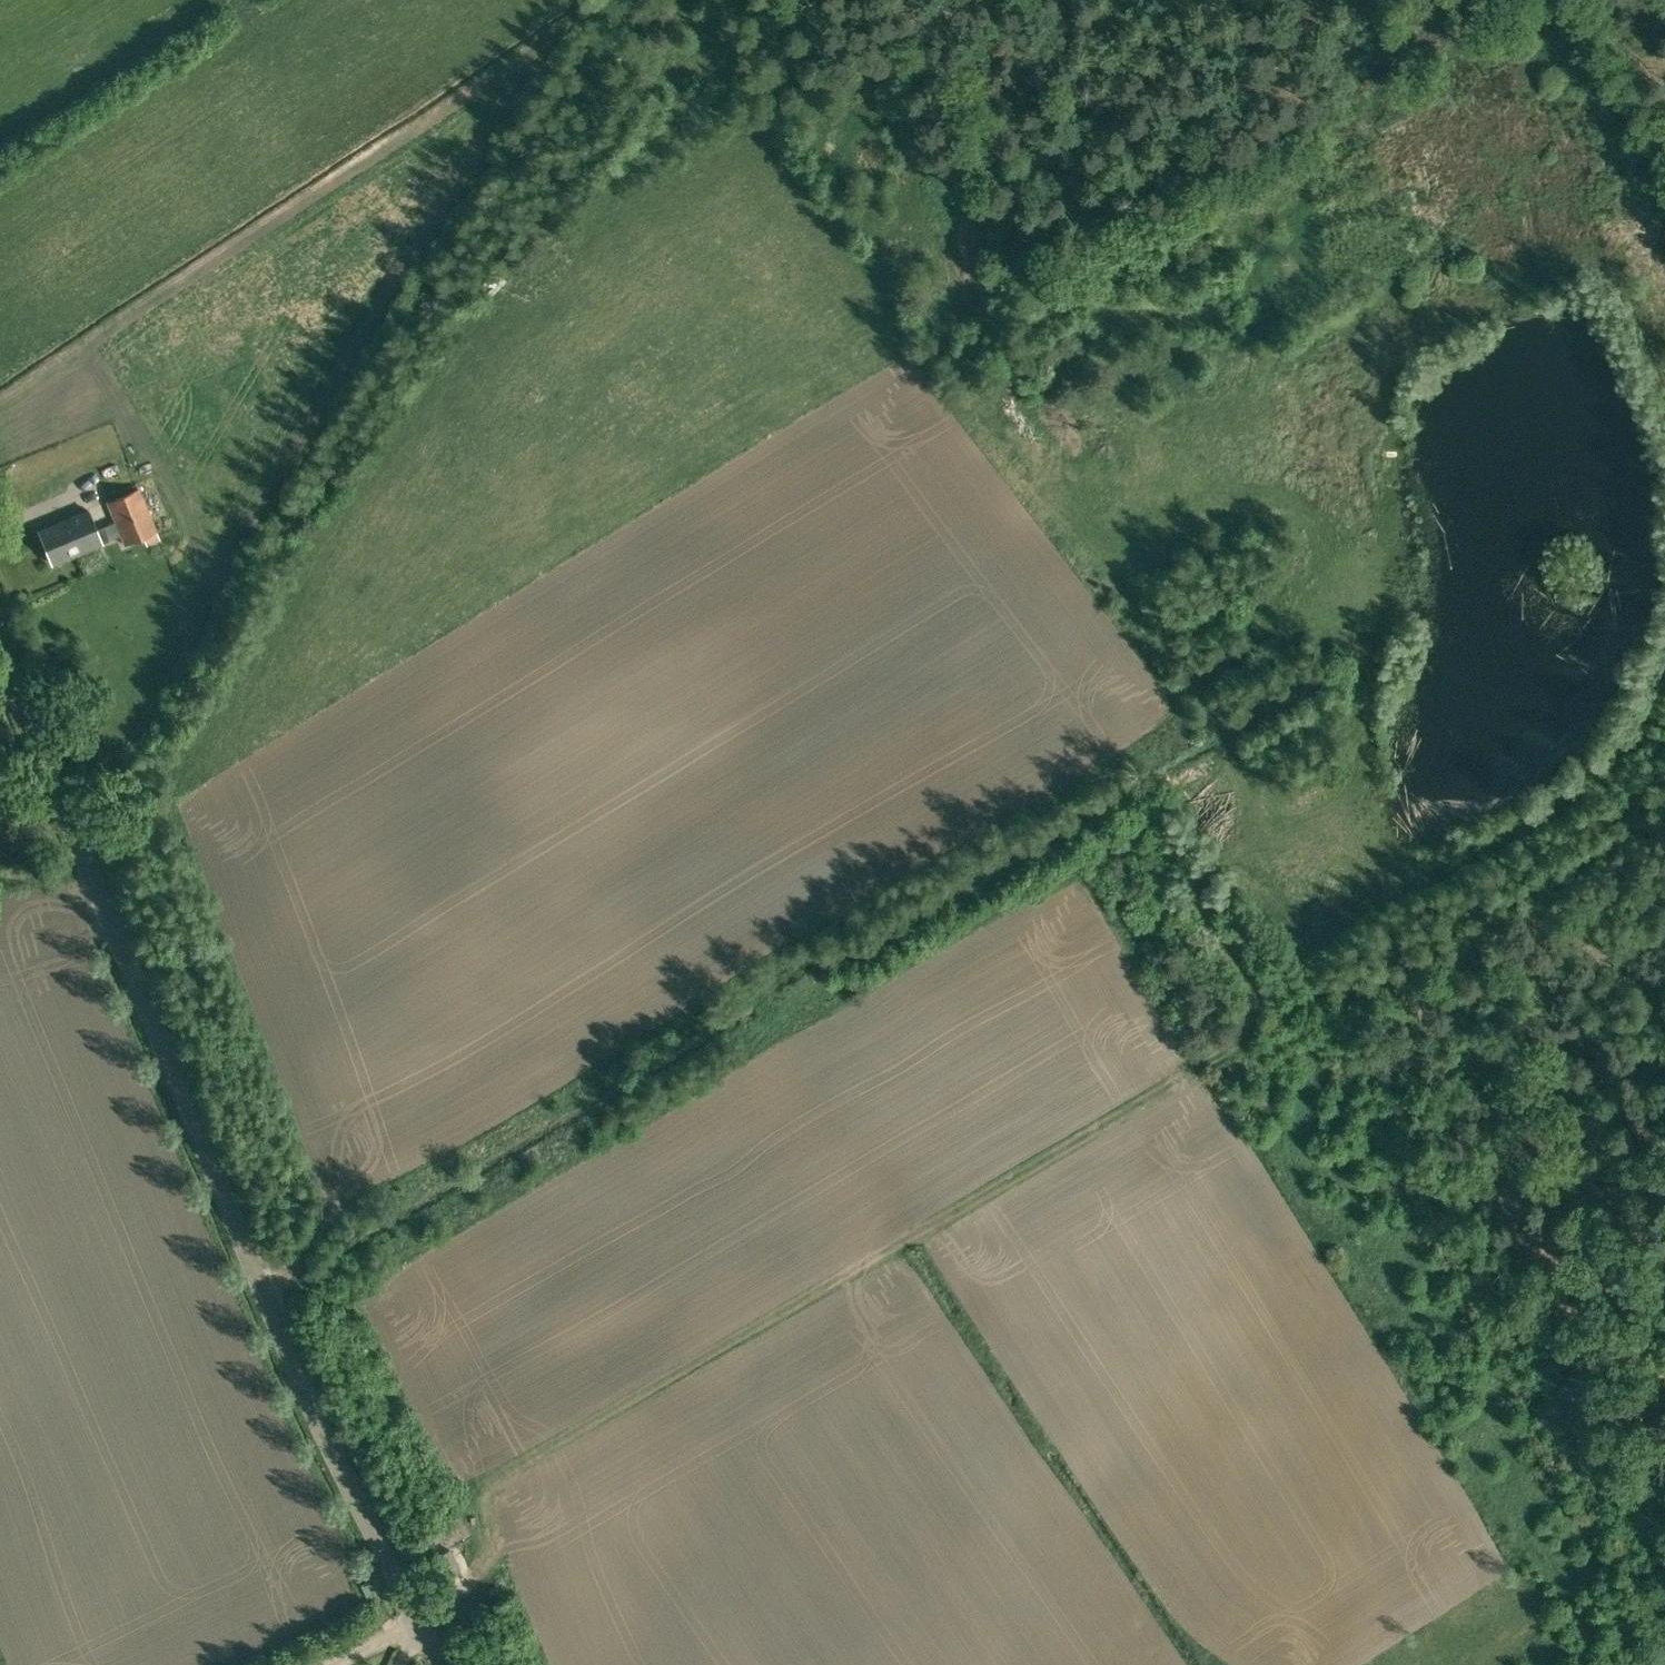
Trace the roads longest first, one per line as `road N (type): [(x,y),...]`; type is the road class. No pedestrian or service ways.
road 1 (unclassified): [(441,1664),(318,1428),(0,648)]

